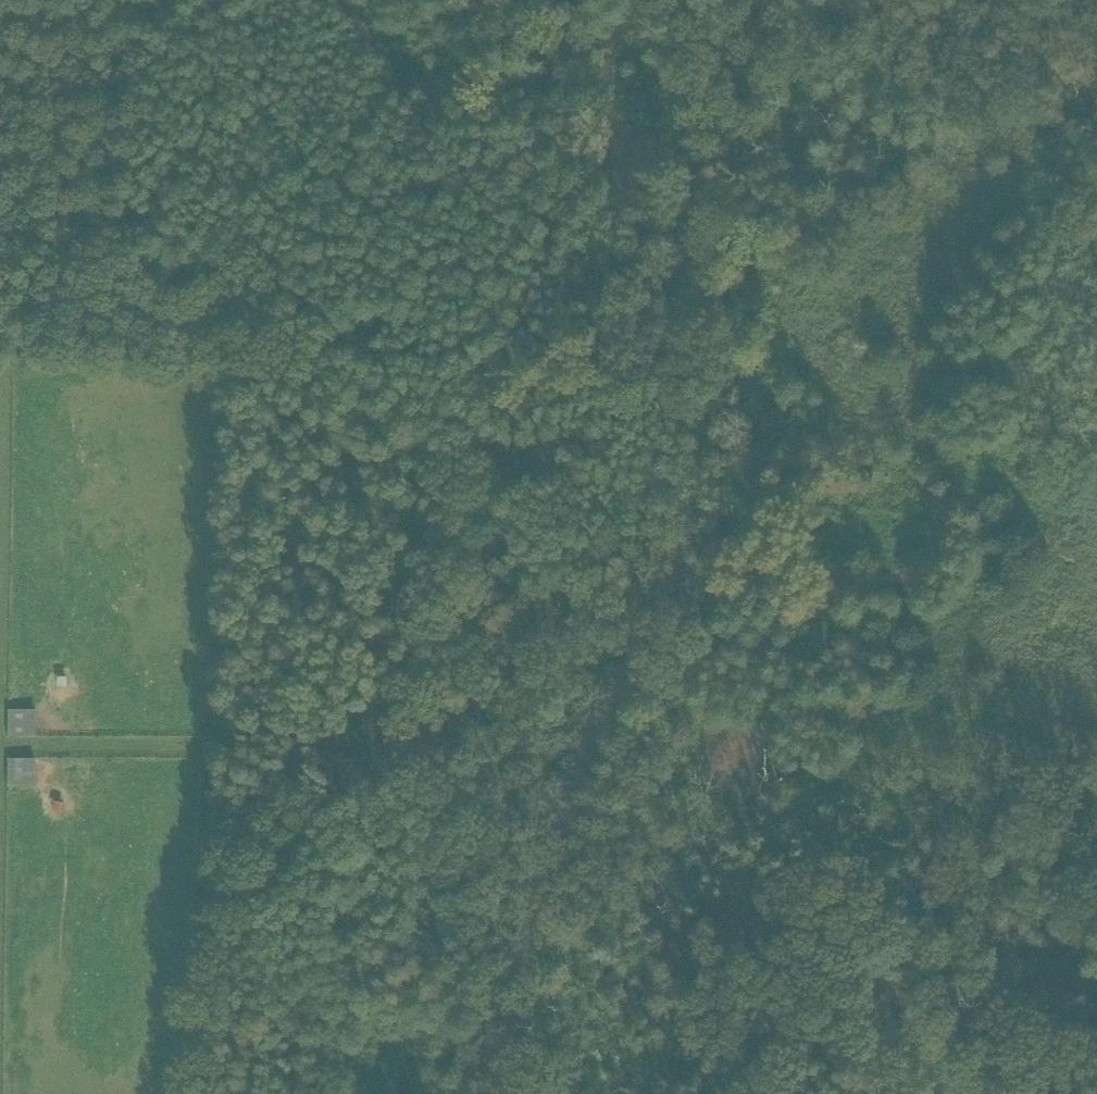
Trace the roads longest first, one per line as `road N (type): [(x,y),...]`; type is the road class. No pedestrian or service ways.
road 1 (track): [(832,0),(823,34),(735,70),(663,133)]

